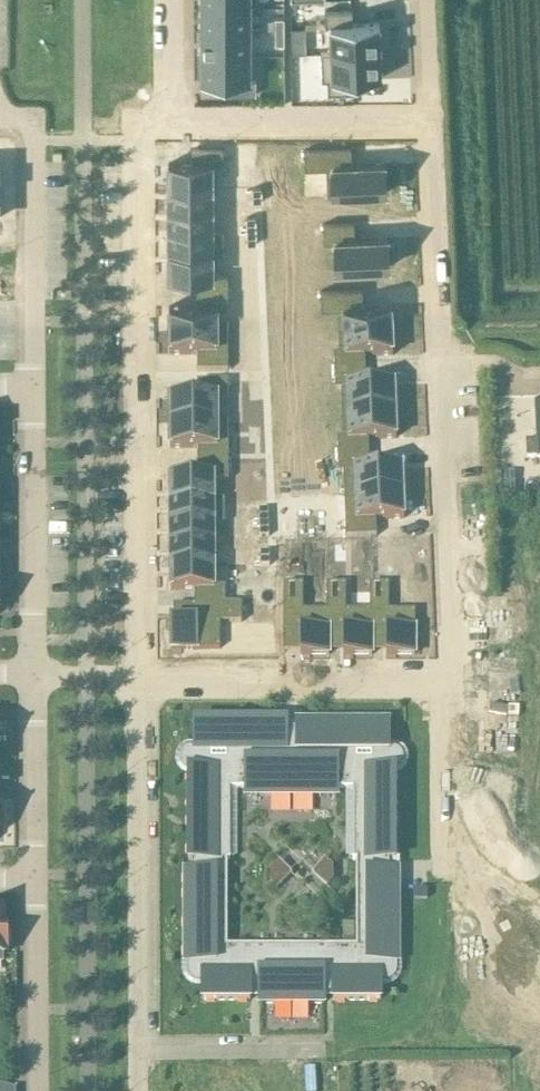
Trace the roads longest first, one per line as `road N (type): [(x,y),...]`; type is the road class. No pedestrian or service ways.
road 1 (residential): [(431,117),(455,639),(452,671),(442,684)]
road 2 (residential): [(136,676),(136,147),(154,118)]
road 3 (residential): [(139,1053),(136,676)]
road 4 (residential): [(442,684),(159,685),(136,676)]
road 5 (residential): [(0,115),(19,118),(33,140),(30,387)]
road 6 (residential): [(30,387),(33,676)]
road 7 (residential): [(154,118),(431,117)]
road 8 (residential): [(35,880),(37,1090)]
road 9 (residential): [(33,676),(35,880)]
road 10 (residential): [(442,684),(441,869)]
road 11 (residential): [(139,1053),(322,1051)]
road 12 (residential): [(154,118),(173,85),(173,0)]

